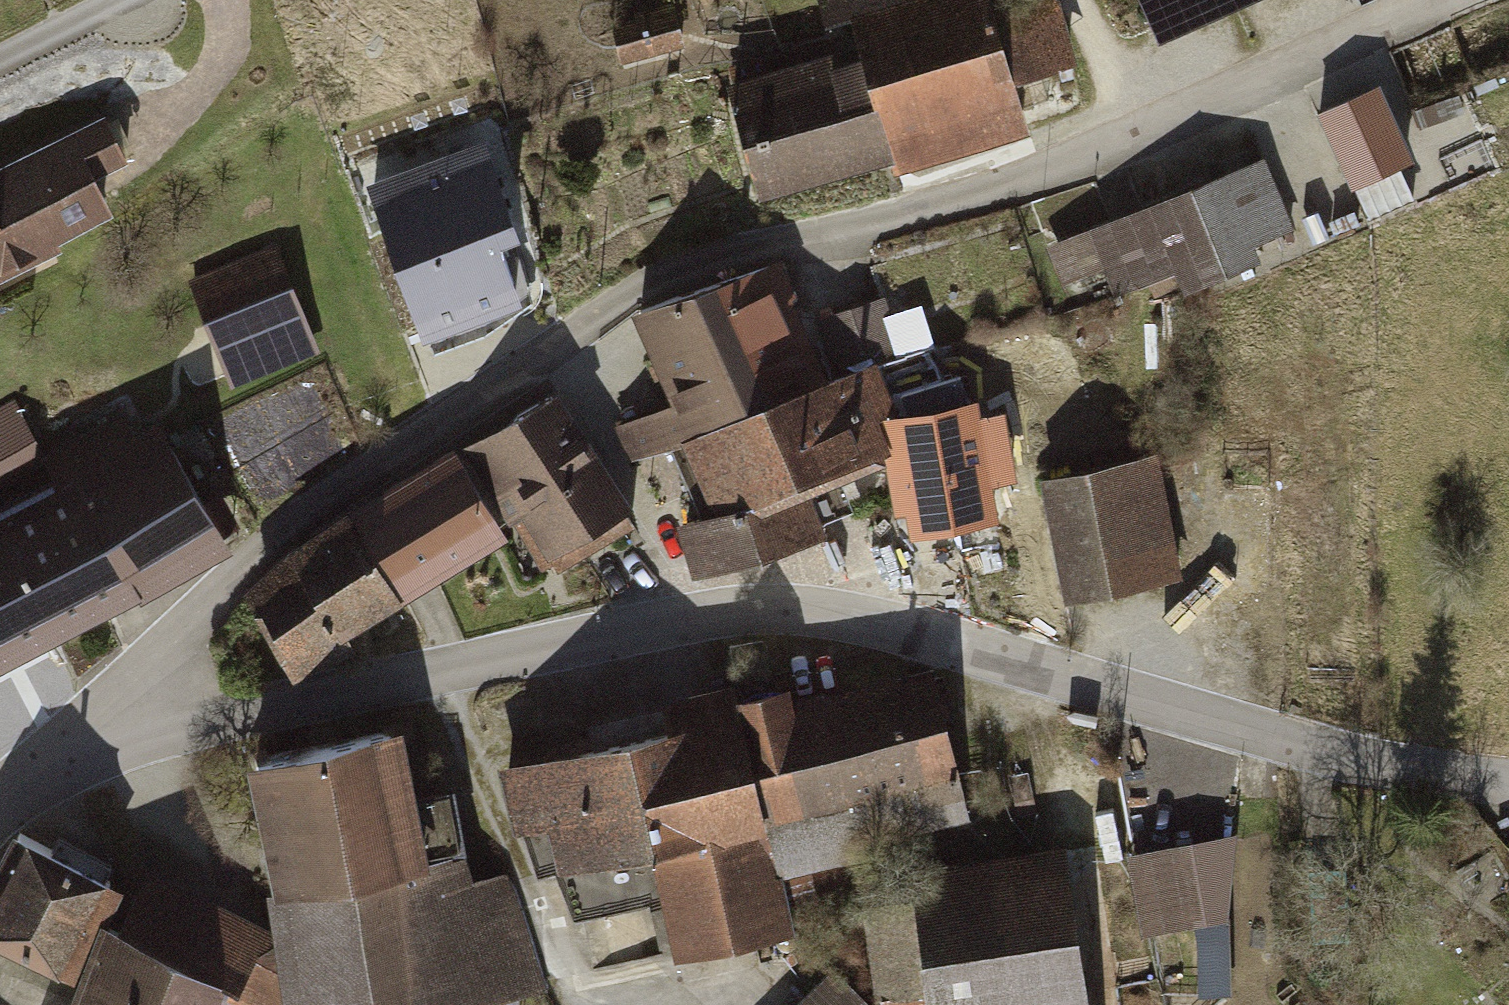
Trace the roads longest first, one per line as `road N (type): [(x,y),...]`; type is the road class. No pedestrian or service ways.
road 1 (residential): [(53,764),(168,635),(567,327),(667,286),(773,271),(1434,0)]
road 2 (residential): [(53,764),(234,713),(703,616),(780,607),(851,620),(1298,745),(1508,784)]
road 3 (residential): [(115,0),(0,57)]

